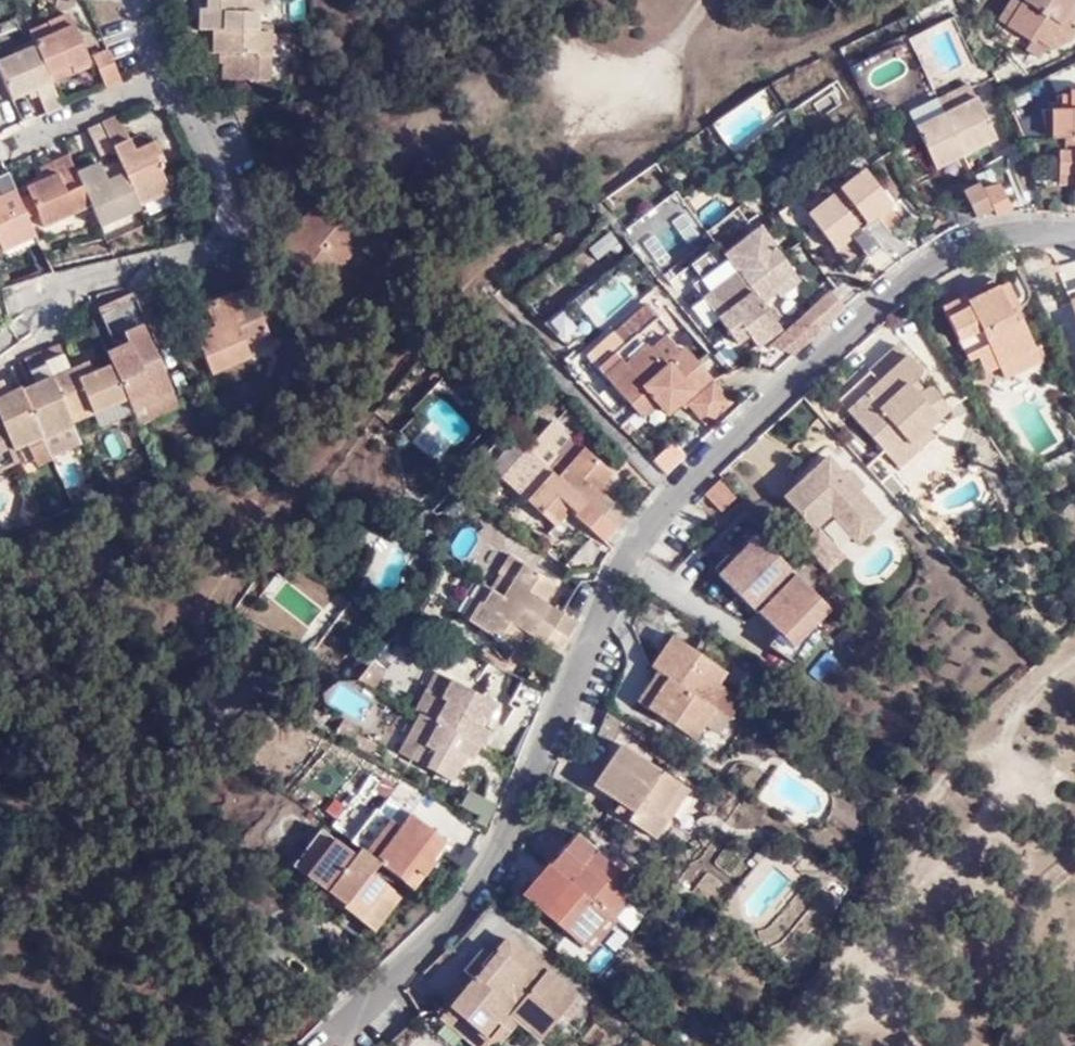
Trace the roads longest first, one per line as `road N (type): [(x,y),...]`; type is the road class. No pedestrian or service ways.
road 1 (unclassified): [(539,796),(626,555),(669,508),(871,317),(951,254),(1031,228),(1074,232)]
road 2 (unclassified): [(43,312),(51,295),(221,246),(233,192),(161,78)]
road 3 (unclassified): [(161,78),(0,149)]

